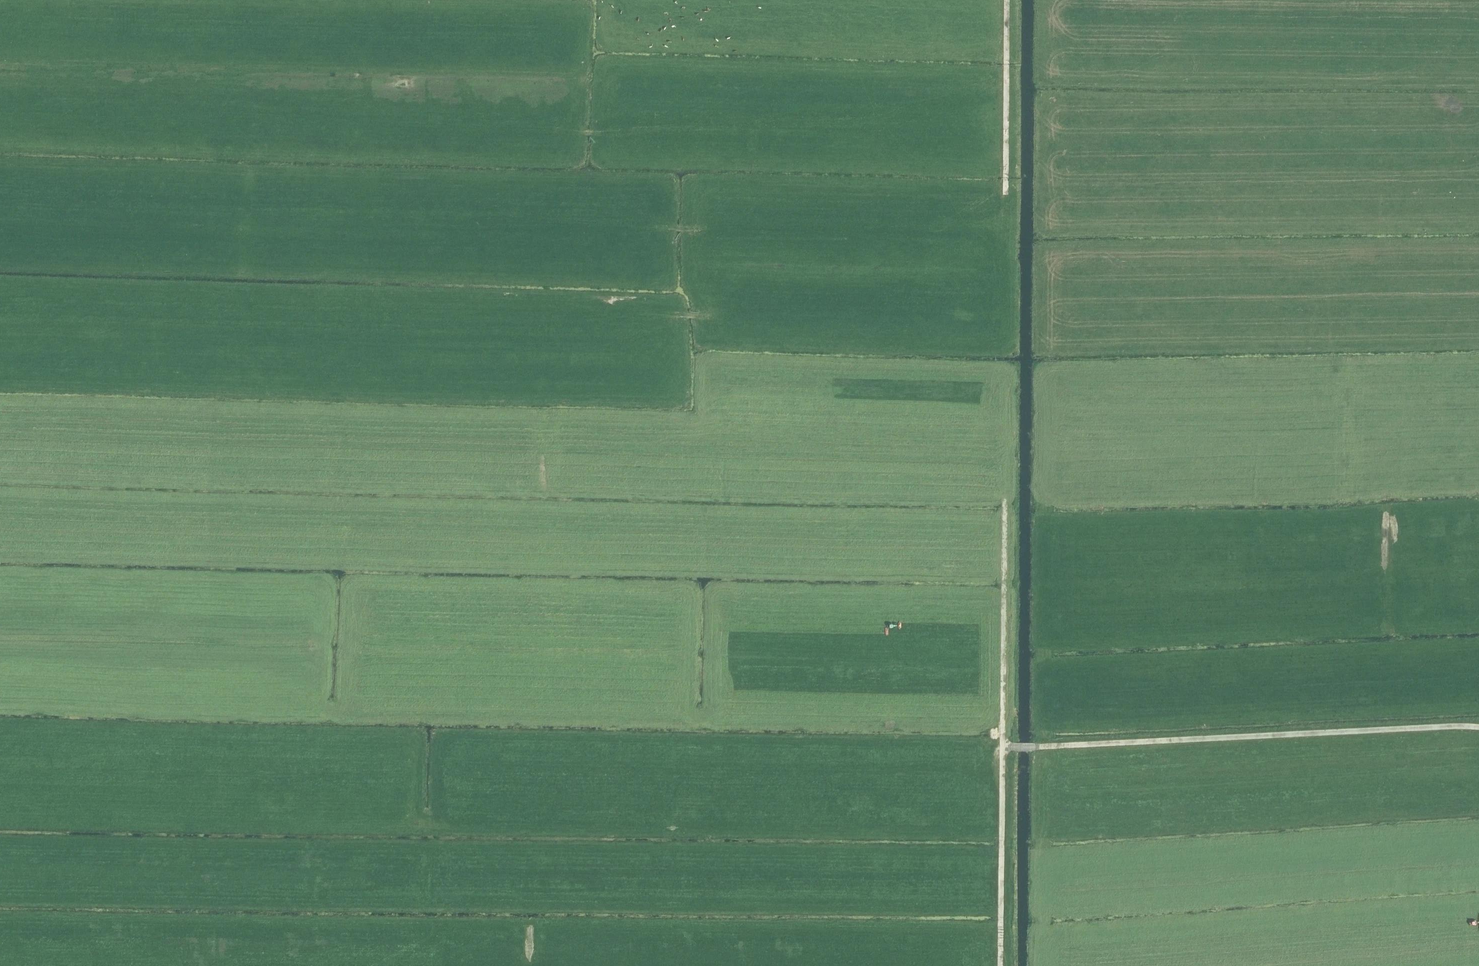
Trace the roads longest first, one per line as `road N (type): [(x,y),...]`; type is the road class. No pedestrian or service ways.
road 1 (track): [(1004,746),(910,768),(422,825),(308,819)]
road 2 (track): [(1478,727),(1004,746)]
road 3 (track): [(1004,746),(1005,499)]
road 4 (track): [(1004,746),(1001,965)]

